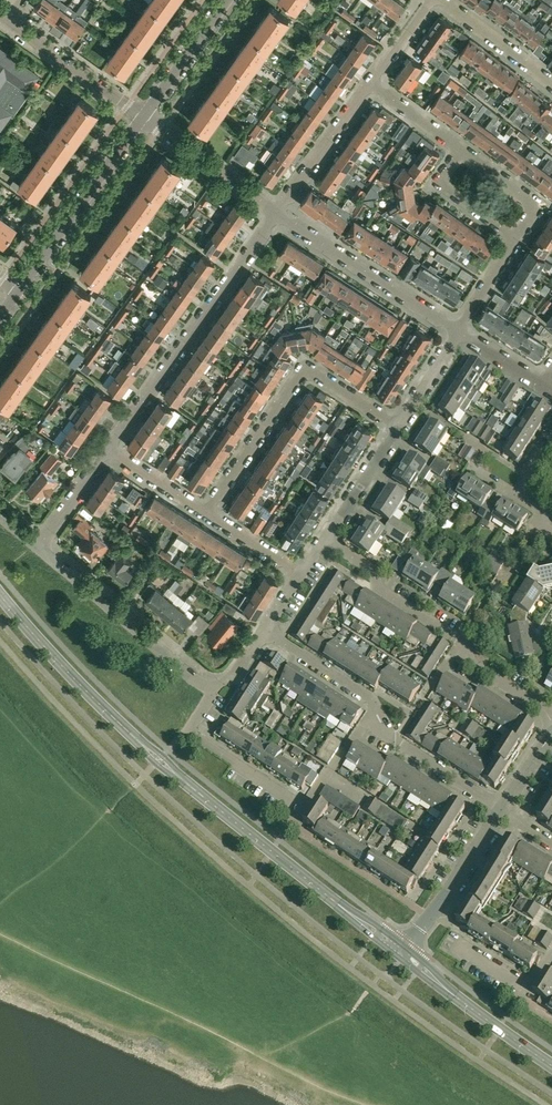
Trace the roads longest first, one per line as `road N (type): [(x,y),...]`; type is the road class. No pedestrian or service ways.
road 1 (tertiary): [(403,953),(159,760),(0,595)]
road 2 (residential): [(551,722),(471,663),(462,642),(379,589),(374,570),(326,540)]
road 3 (residential): [(109,450),(277,214)]
road 4 (residential): [(205,513),(300,377),(314,376),(400,426)]
road 5 (residential): [(185,730),(304,807),(375,708)]
road 6 (residential): [(213,690),(37,547)]
road 7 (tertiary): [(16,292),(143,117)]
road 8 (residential): [(458,332),(277,214)]
road 9 (tertiary): [(551,1066),(403,953)]
road 10 (residential): [(403,953),(502,809)]
road 11 (unclassified): [(143,117),(7,21)]
road 12 (residential): [(502,809),(387,734),(375,708)]
road 13 (residential): [(277,214),(371,83)]
road 14 (residential): [(277,214),(158,129)]
road 15 (tertiary): [(143,117),(226,0)]
road 16 (residential): [(375,708),(371,695),(265,629)]
road 17 (residential): [(551,85),(442,0)]
road 18 (residential): [(326,540),(400,426)]
road 19 (residential): [(463,151),(439,181),(518,236)]
road 20 (residential): [(518,236),(540,207),(463,151)]
road 21 (residential): [(459,947),(526,989),(551,951)]
road 22 (residential): [(37,547),(109,450)]

